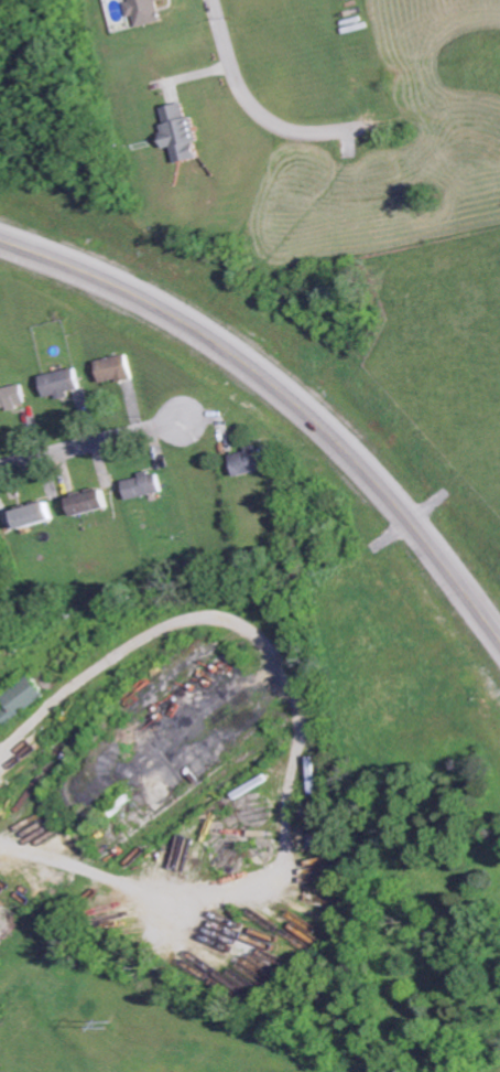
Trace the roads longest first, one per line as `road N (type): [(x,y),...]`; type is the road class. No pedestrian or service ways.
road 1 (secondary): [(499,646),(377,483),(262,376),(129,292),(0,241)]
road 2 (residential): [(213,0),(233,68),(259,108),(298,130),(358,128)]
road 3 (residential): [(0,470),(178,420)]

